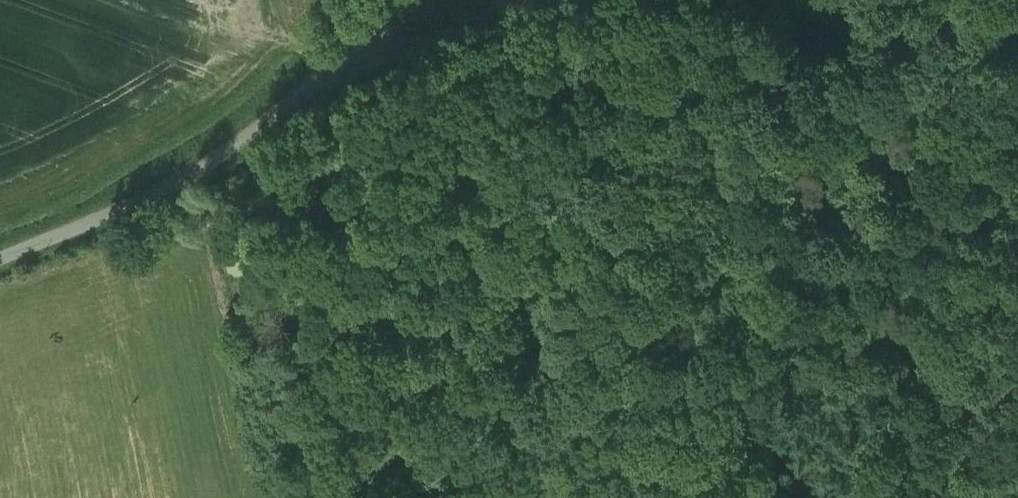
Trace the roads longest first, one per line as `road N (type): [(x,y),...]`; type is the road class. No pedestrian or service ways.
road 1 (track): [(620,0),(613,208),(638,497)]
road 2 (track): [(328,84),(426,497)]
road 3 (unclassified): [(0,261),(163,193),(310,92)]
road 4 (unclassified): [(526,0),(310,92)]
road 5 (unclassified): [(310,92),(390,0)]

